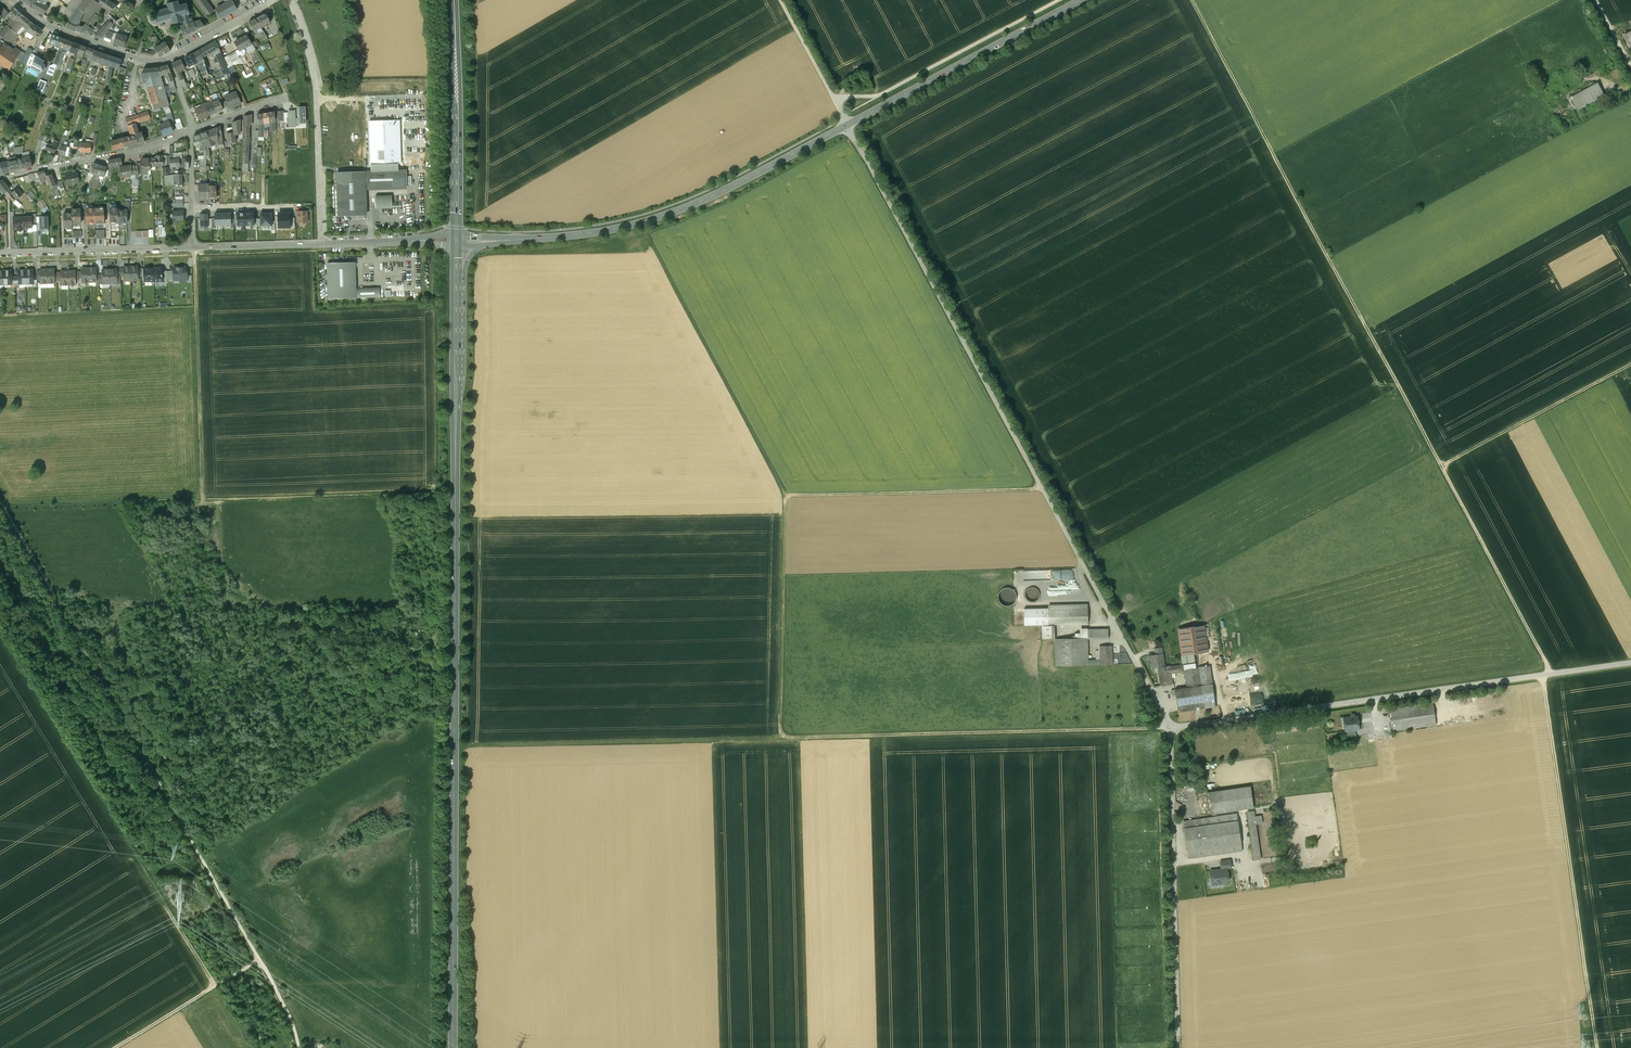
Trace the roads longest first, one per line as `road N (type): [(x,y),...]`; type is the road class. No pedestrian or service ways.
road 1 (track): [(1173,727),(781,735),(786,494),(1042,487)]
road 2 (primary): [(452,1047),(456,276)]
road 3 (track): [(1551,674),(1191,0)]
road 4 (secondary): [(485,239),(576,236),(707,199),(1080,0)]
road 5 (track): [(298,1047),(269,977),(0,511)]
road 6 (track): [(1630,662),(1173,727)]
road 7 (track): [(215,985),(0,634)]
road 8 (track): [(1598,1047),(1549,708)]
road 9 (track): [(1173,727),(1179,1047)]
road 10 (track): [(1055,0),(878,97),(834,101),(847,125)]
road 11 (residential): [(456,240),(194,249)]
road 12 (track): [(194,249),(204,499)]
road 13 (track): [(290,0),(316,87),(322,245)]
road 14 (primary): [(456,240),(453,0)]
road 15 (track): [(1440,466),(1630,365)]
road 16 (residential): [(191,131),(0,178)]
road 17 (residential): [(194,249),(0,254)]
road 18 (residential): [(14,0),(65,33),(147,62),(168,60)]
road 19 (residential): [(168,60),(276,0)]
road 20 (track): [(111,1047),(215,985)]

